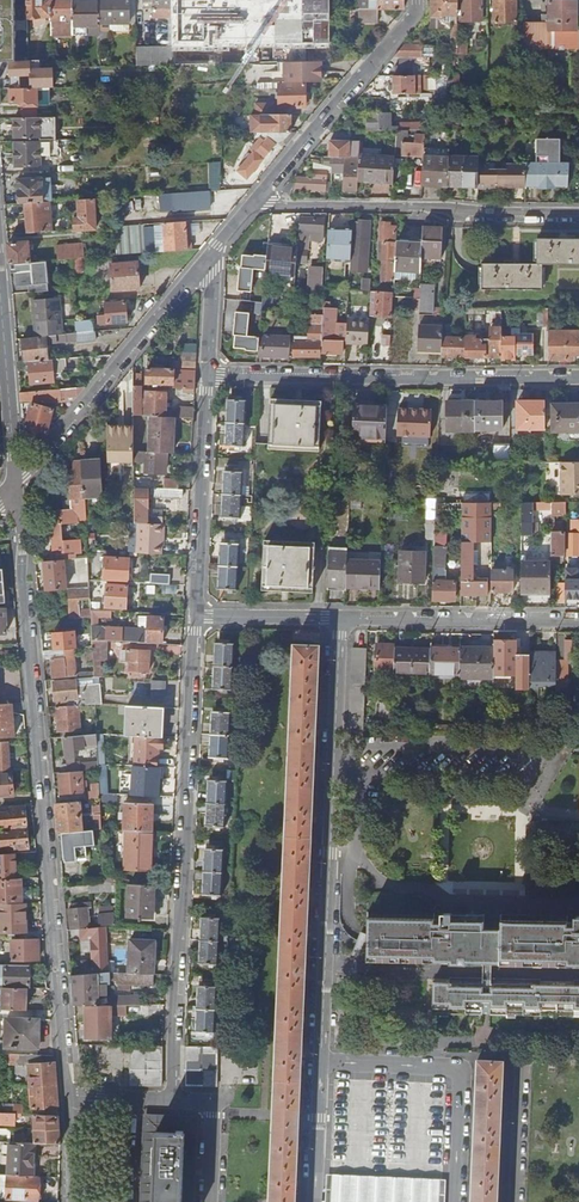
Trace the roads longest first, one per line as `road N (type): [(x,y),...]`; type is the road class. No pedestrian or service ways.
road 1 (residential): [(64,1100),(15,484)]
road 2 (residential): [(196,616),(170,1104)]
road 3 (residential): [(320,1064),(340,618)]
road 4 (residential): [(578,377),(207,375)]
road 5 (residential): [(251,204),(578,209)]
road 6 (residential): [(15,484),(214,251)]
road 7 (residential): [(320,1064),(463,1070),(456,1201)]
road 8 (residential): [(251,204),(414,14),(416,0)]
road 9 (residential): [(207,375),(196,616)]
road 10 (residential): [(340,618),(578,620)]
road 11 (residential): [(15,484),(1,308)]
road 12 (residential): [(196,616),(340,618)]
road 13 (residential): [(516,1201),(523,1058)]
road 14 (residential): [(170,1104),(213,1105),(206,1201)]
road 15 (residential): [(314,1201),(320,1064)]
road 16 (residential): [(214,251),(207,375)]

